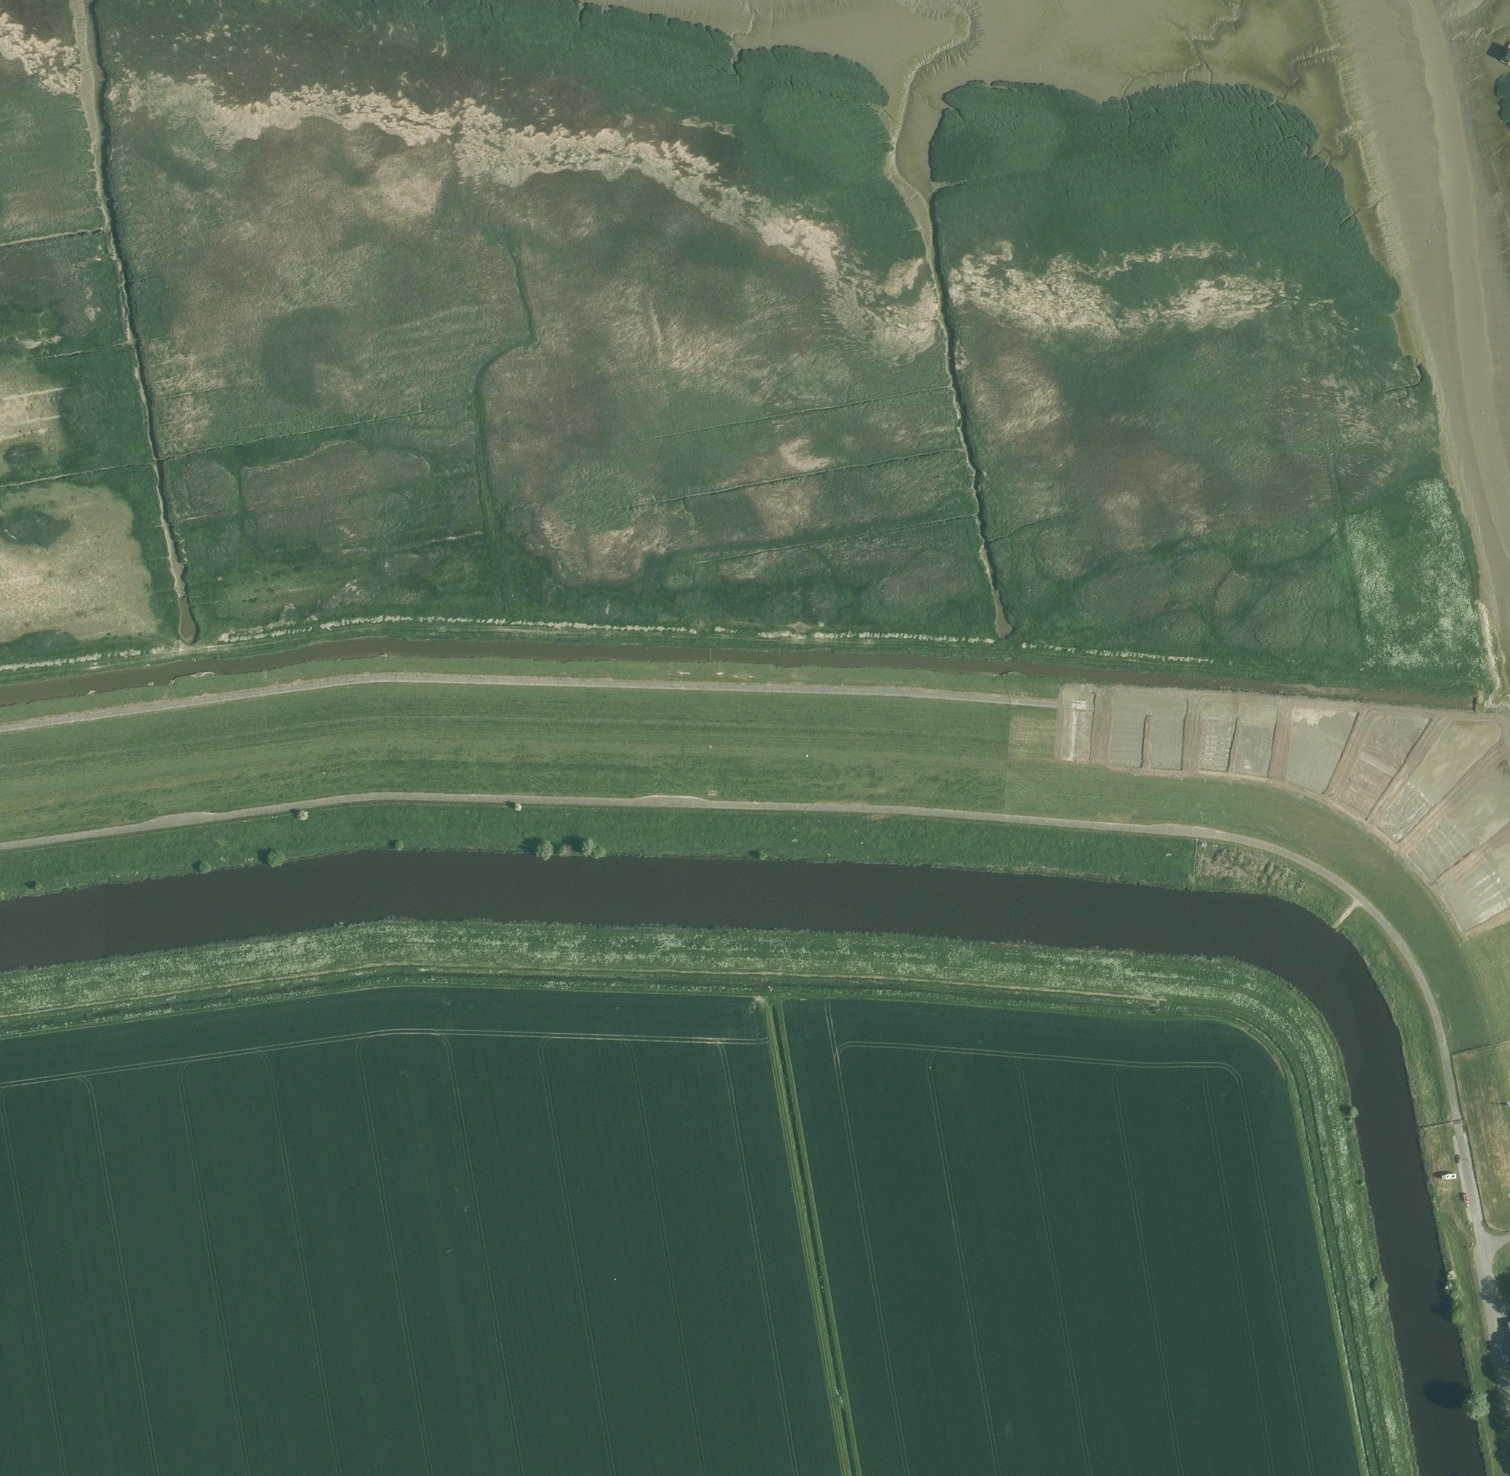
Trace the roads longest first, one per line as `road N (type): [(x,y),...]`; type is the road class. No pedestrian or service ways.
road 1 (unclassified): [(1509,1399),(1485,1272),(1487,1248)]
road 2 (unclassified): [(1487,1248),(1458,1122)]

